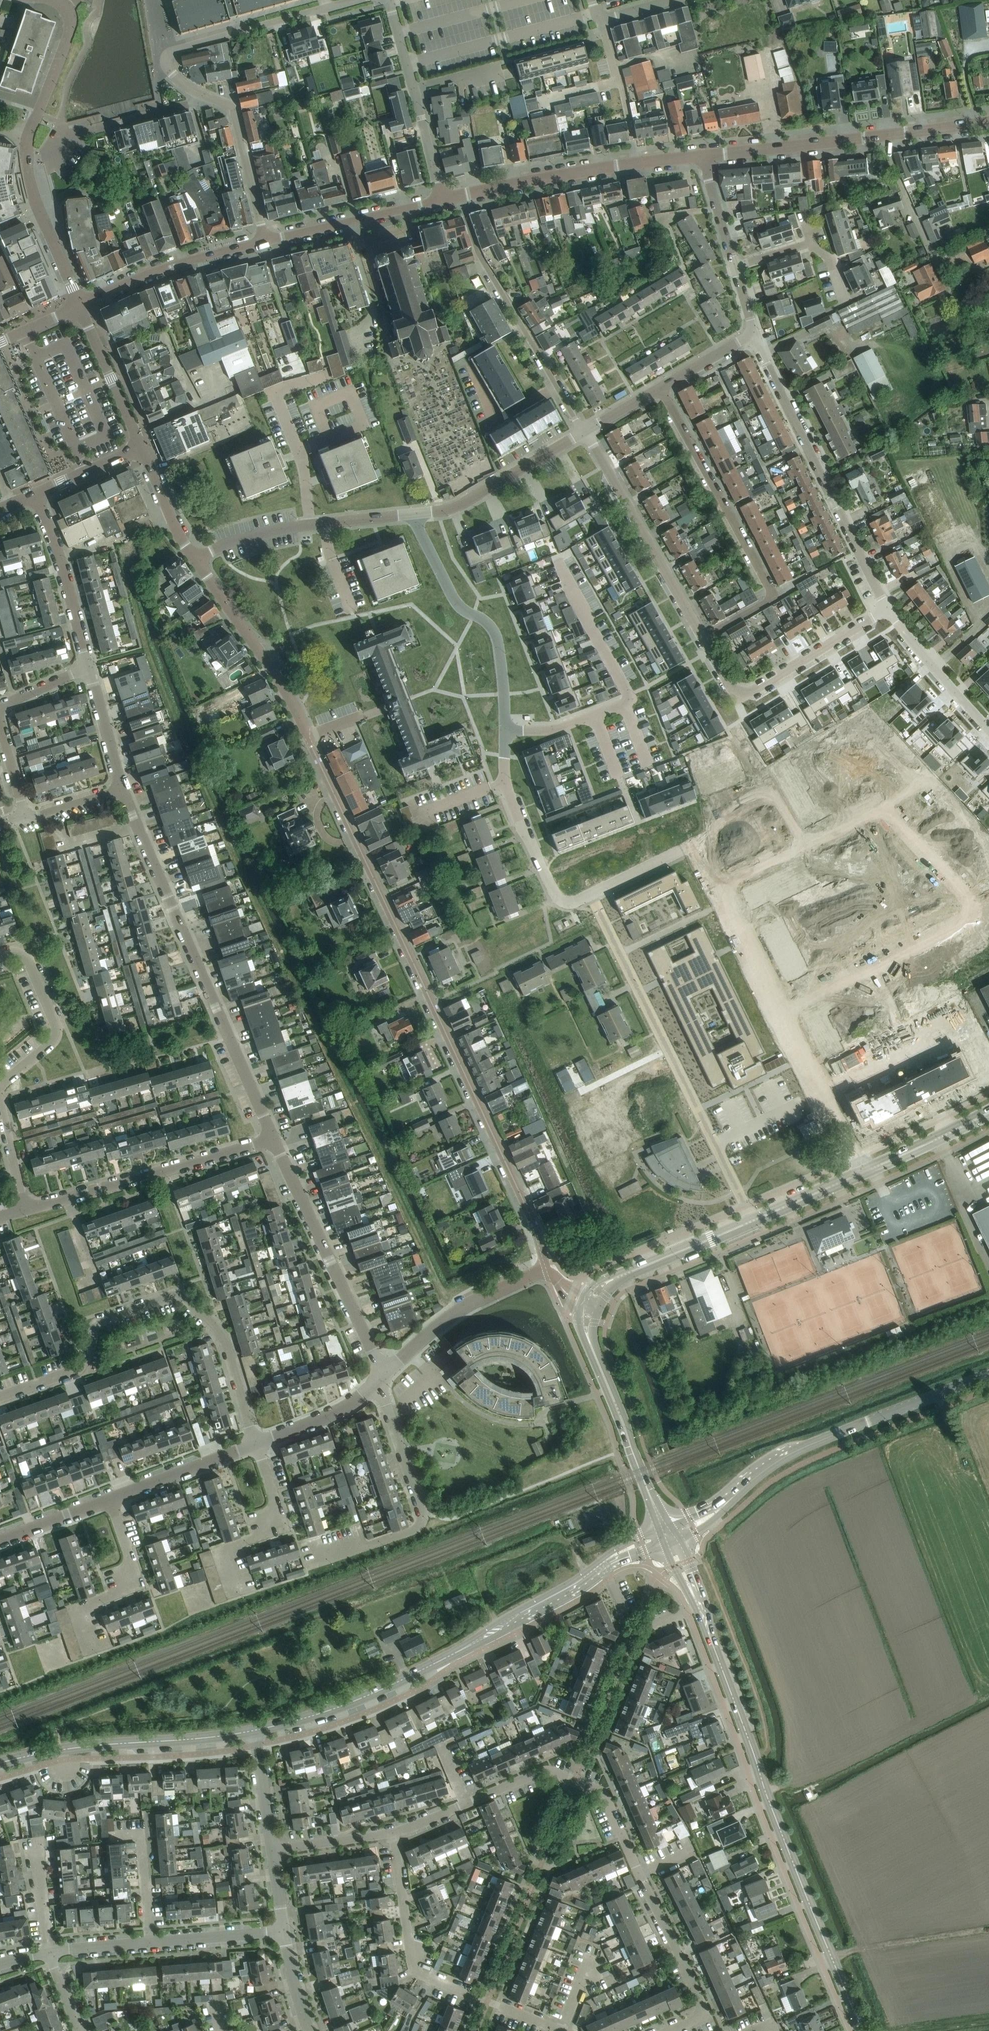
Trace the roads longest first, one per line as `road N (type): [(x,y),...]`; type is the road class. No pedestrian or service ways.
road 1 (tertiary): [(308,737),(544,1243),(544,1269)]
road 2 (tertiary): [(861,2030),(669,1535)]
road 3 (residential): [(783,1002),(976,908),(886,808),(727,885)]
road 4 (residential): [(666,2030),(692,2020),(699,1999),(598,1790),(536,1773),(393,1833)]
road 5 (tertiary): [(669,1535),(386,1687),(255,1730)]
road 6 (residential): [(256,1444),(215,1338),(180,1304),(100,1325),(72,1379),(0,1404)]
road 7 (residential): [(273,1139),(122,789)]
road 8 (residential): [(751,1221),(592,893)]
road 9 (tertiary): [(988,1374),(792,1453),(714,1512),(669,1535)]
road 10 (residential): [(660,388),(772,592),(703,638)]
road 11 (residential): [(26,1211),(0,1093),(53,1043),(55,1018),(31,962),(22,953),(0,954)]
road 12 (residential): [(887,610),(754,333)]
road 13 (residential): [(505,781),(497,639),(456,602),(416,514)]
road 14 (residential): [(459,196),(477,252),(585,432)]
road 15 (residential): [(273,1139),(384,1374)]
road 16 (residential): [(26,1211),(273,1139)]
road 17 (tertiary): [(255,1730),(0,1763)]
road 18 (residential): [(323,1562),(419,1529),(378,1383)]
road 19 (tertiary): [(459,196),(702,156)]
road 20 (residential): [(585,432),(703,638)]
road 21 (residential): [(703,638),(730,686),(746,693),(887,610)]
road 22 (residential): [(196,561),(236,540),(298,526),(416,514)]
road 23 (residential): [(166,60),(195,90),(235,113),(266,241)]
road 24 (tertiary): [(308,737),(275,674),(196,561)]
road 25 (residential): [(442,200),(390,3)]
road 26 (residential): [(473,1996),(412,1966),(393,1833)]
road 27 (residential): [(355,0),(174,50),(166,60)]
road 28 (tertiary): [(669,1535),(593,1351)]
road 29 (tertiary): [(266,241),(172,266),(79,306)]
road 30 (residential): [(384,1374),(451,1316),(544,1269)]
road 31 (residential): [(416,514),(456,507),(585,432)]
road 32 (residential): [(864,1171),(783,1002)]
road 33 (tertiary): [(702,156),(886,135)]
road 34 (tertiary): [(442,200),(266,241)]
road 35 (residential): [(79,306),(34,196),(28,135)]
road 36 (residential): [(87,667),(34,495)]
road 37 (residential): [(96,1653),(85,1621),(127,1585),(131,1568),(108,1501)]
road 38 (residential): [(241,1591),(233,1553),(268,1534),(273,1519),(256,1444)]
road 39 (residential): [(108,1501),(256,1444)]
road 40 (residential): [(988,729),(887,610)]
road 41 (tertiary): [(141,448),(79,306)]
road 42 (residential): [(940,273),(886,135)]
road 43 (residential): [(150,1943),(140,1836),(105,1836)]
road 44 (tertiary): [(622,1274),(751,1221)]
road 45 (residential): [(256,1444),(330,1417),(378,1383)]
road 46 (tertiary): [(864,1171),(988,1112)]
road 47 (residential): [(566,902),(555,894),(505,781)]
road 48 (residential): [(28,135),(68,37),(66,7)]
road 49 (residential): [(150,1943),(282,1932)]
road 50 (residential): [(783,1002),(727,885)]
road 51 (residential): [(122,789),(87,667)]
road 52 (tertiary): [(196,561),(141,448)]
road 53 (residential): [(592,893),(705,839)]
road 54 (tertiary): [(751,1221),(864,1171)]
road 55 (residential): [(393,1833),(271,1851)]
road 56 (residential): [(271,1851),(255,1730)]

